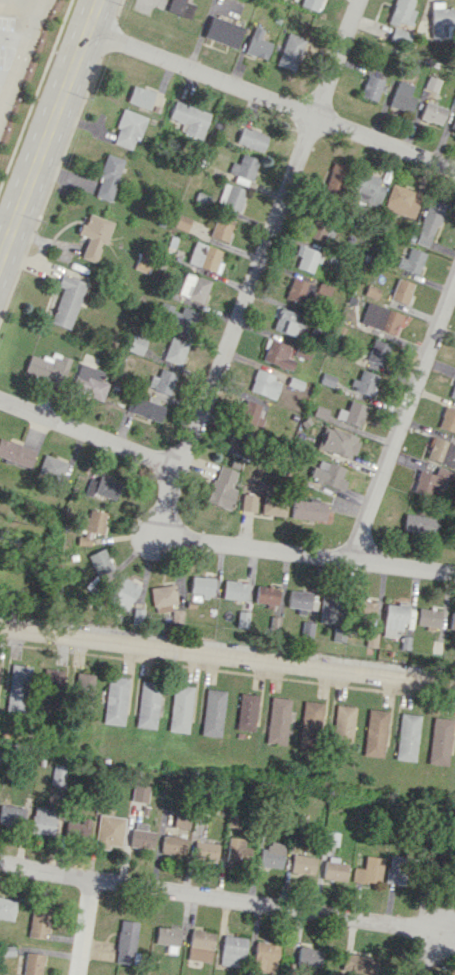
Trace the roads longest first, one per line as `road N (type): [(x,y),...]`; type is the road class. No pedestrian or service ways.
road 1 (residential): [(178,467),(360,0)]
road 2 (residential): [(454,686),(0,627)]
road 3 (residential): [(437,930),(0,860)]
road 4 (residential): [(454,170),(88,31)]
road 5 (residential): [(454,574),(178,538),(163,509),(178,467)]
road 6 (residential): [(360,563),(364,524),(454,282)]
road 7 (secondary): [(0,261),(100,0)]
road 8 (residential): [(178,467),(0,401)]

